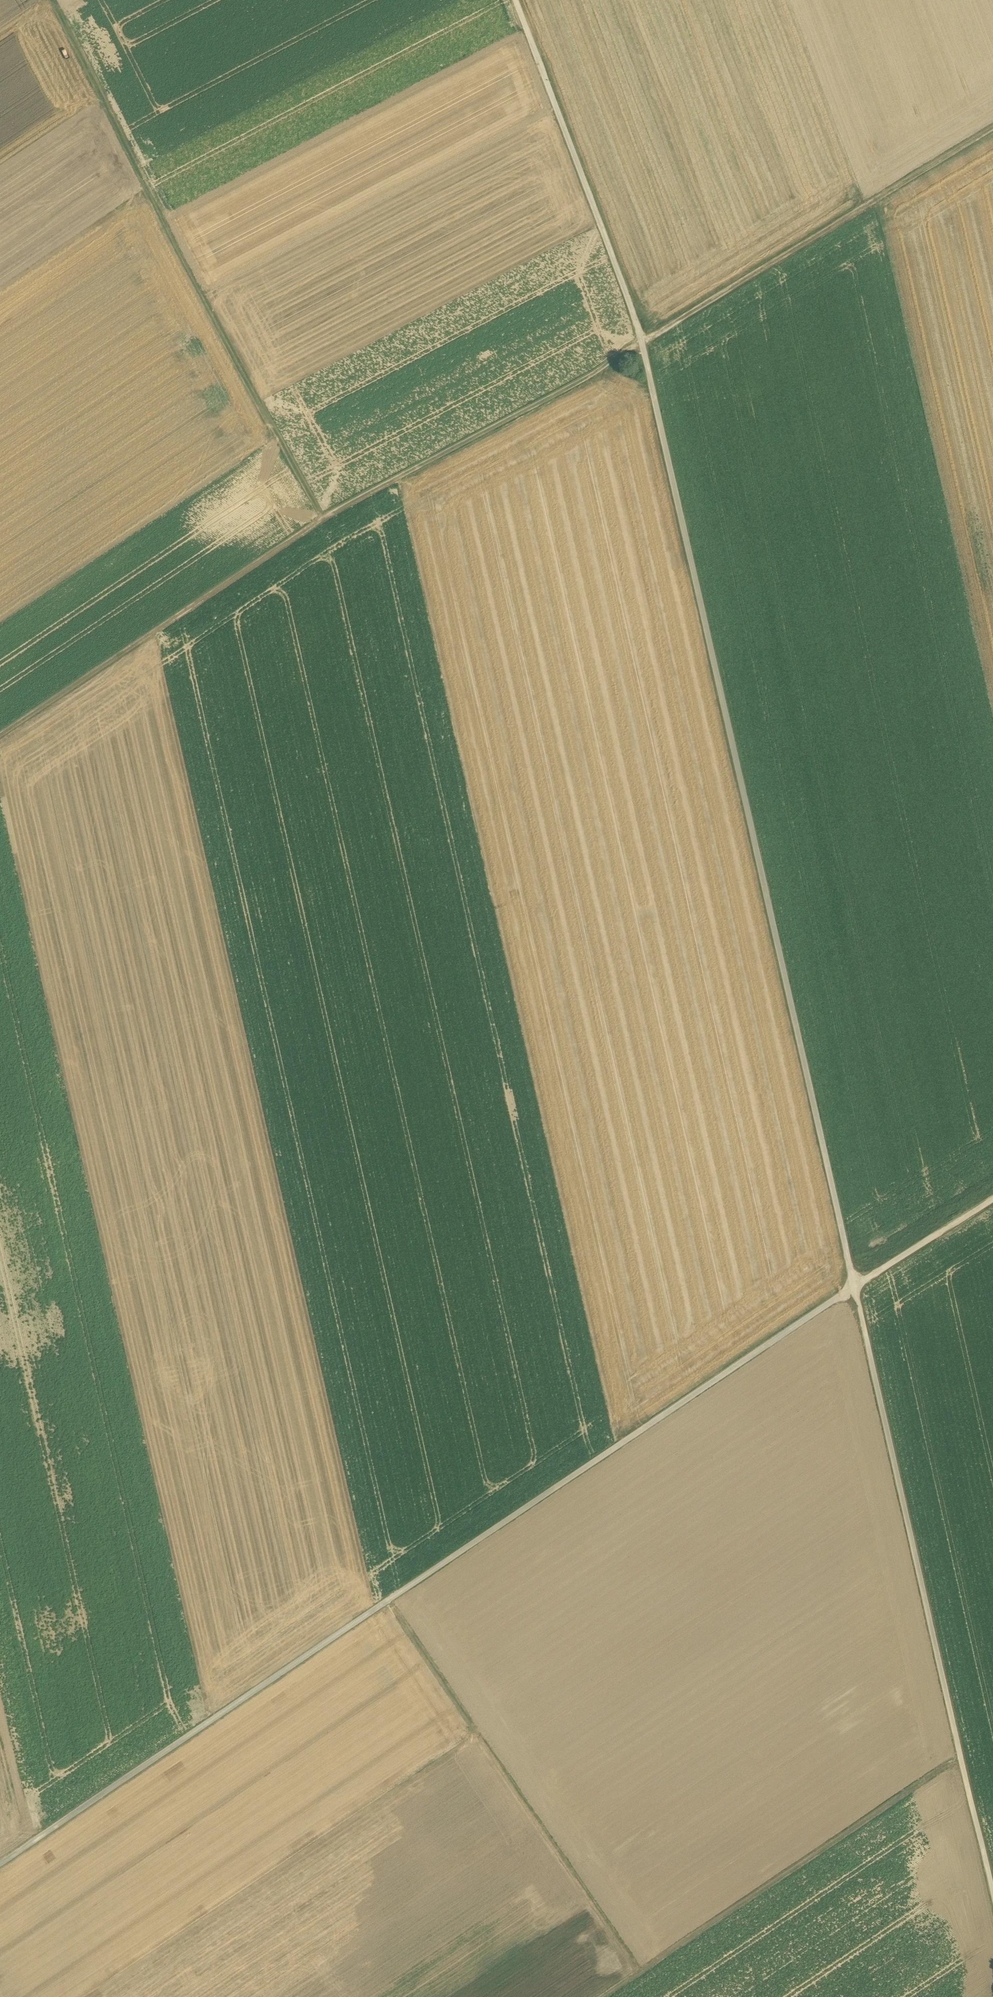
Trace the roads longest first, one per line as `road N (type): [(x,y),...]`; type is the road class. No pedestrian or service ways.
road 1 (track): [(992,1894),(642,342),(517,0)]
road 2 (track): [(0,1864),(854,1287),(992,1202)]
road 3 (track): [(0,736),(321,520),(590,375),(992,130)]
road 4 (track): [(52,0),(321,520)]
road 5 (track): [(642,1972),(388,1600)]
road 6 (track): [(962,1760),(605,1996)]

